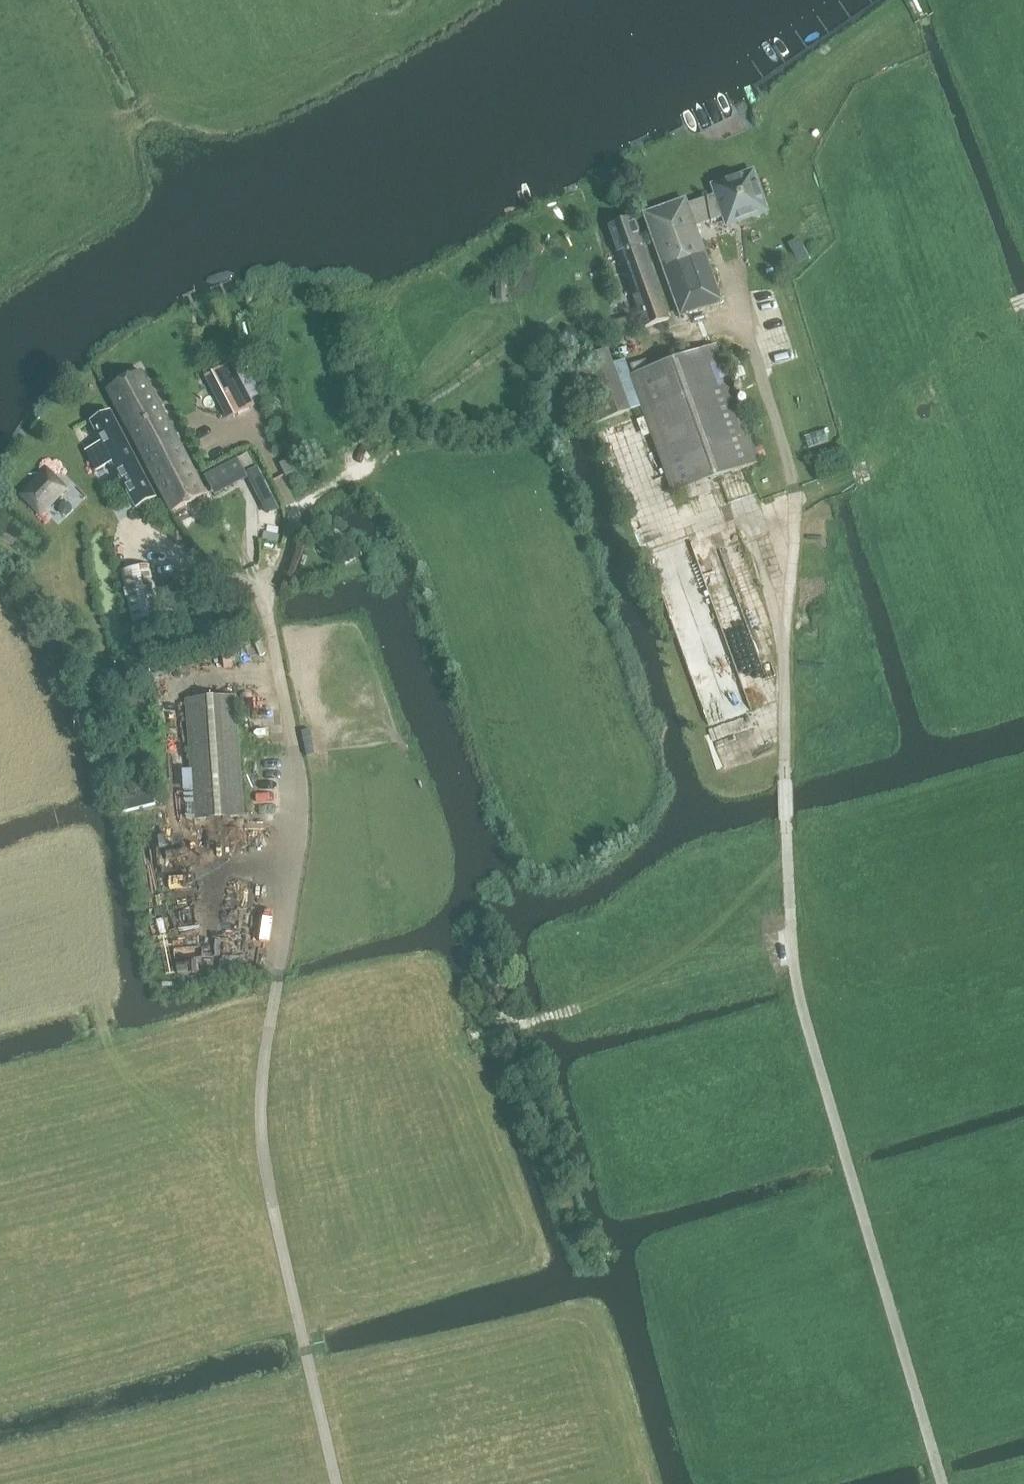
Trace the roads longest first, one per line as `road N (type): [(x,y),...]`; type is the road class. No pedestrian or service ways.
road 1 (track): [(790,848),(663,961),(558,1017),(517,1026)]
road 2 (track): [(798,504),(875,475),(1011,308),(1023,303)]
road 3 (track): [(271,1040),(464,1045),(517,1026)]

